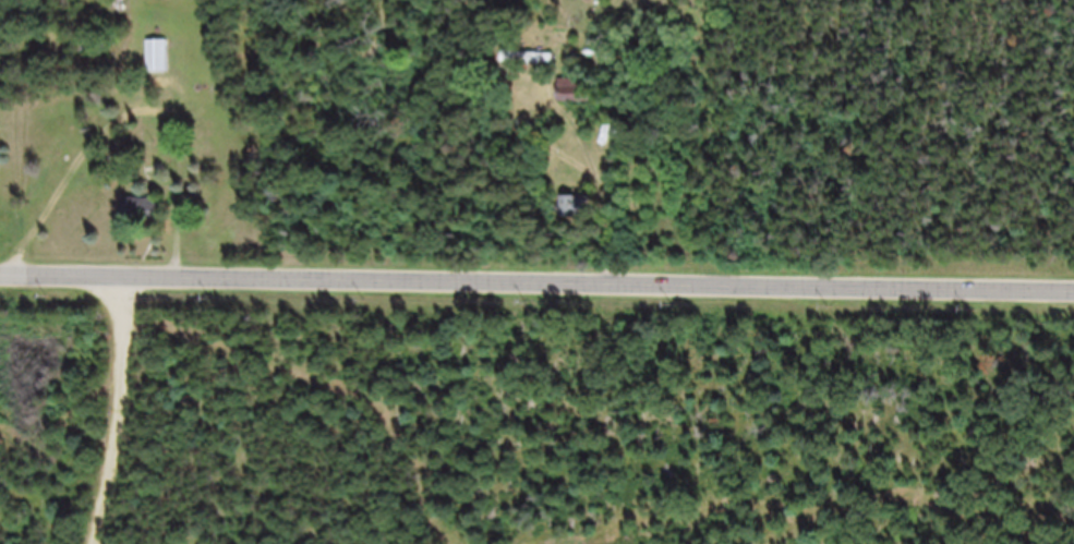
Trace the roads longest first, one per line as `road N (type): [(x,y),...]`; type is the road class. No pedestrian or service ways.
road 1 (secondary): [(1073,301),(0,284)]

